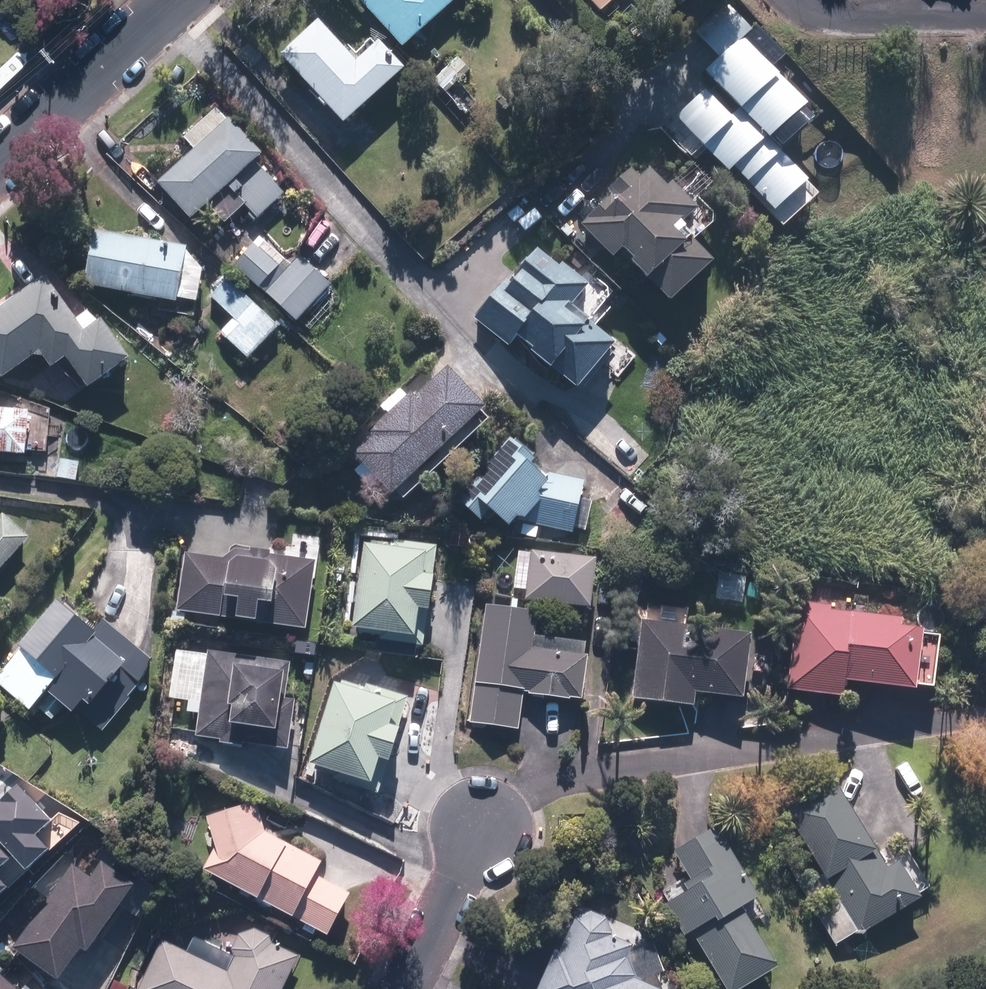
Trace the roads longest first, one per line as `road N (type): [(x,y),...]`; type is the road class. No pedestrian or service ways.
road 1 (residential): [(0,161),(176,0)]
road 2 (residential): [(485,824),(408,988)]

